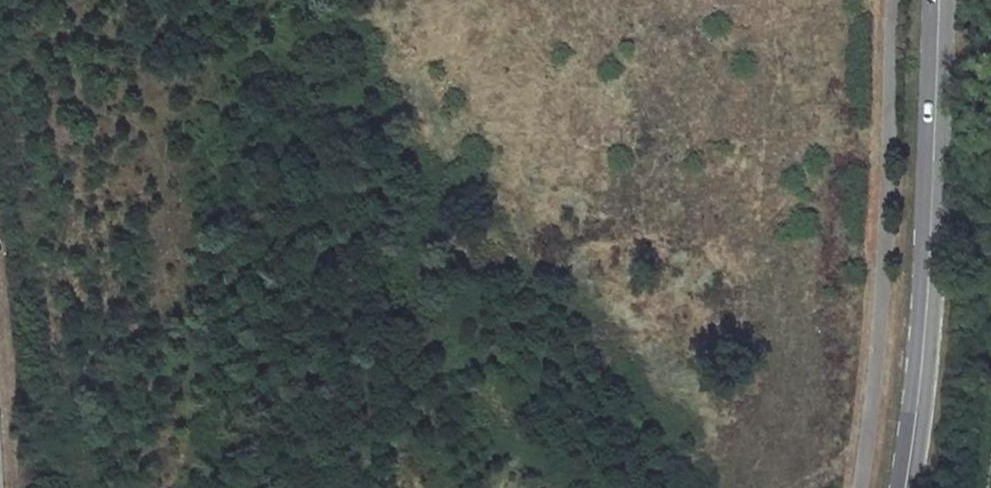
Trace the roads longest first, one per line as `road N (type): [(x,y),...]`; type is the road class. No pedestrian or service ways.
road 1 (unclassified): [(934,0),(923,351),(905,487)]

